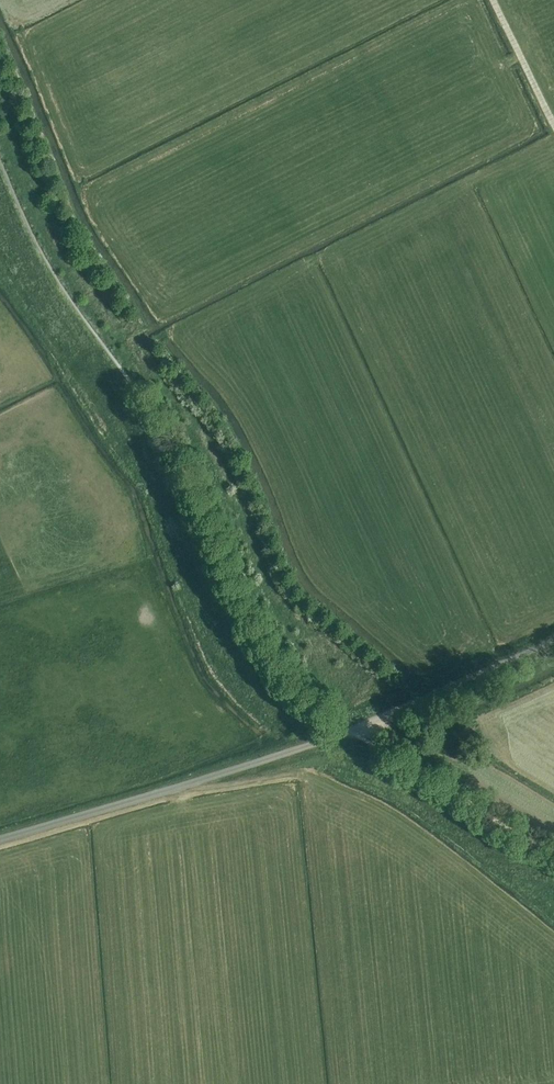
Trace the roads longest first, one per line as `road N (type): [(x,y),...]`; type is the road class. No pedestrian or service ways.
road 1 (unclassified): [(0,838),(283,754),(553,641)]

